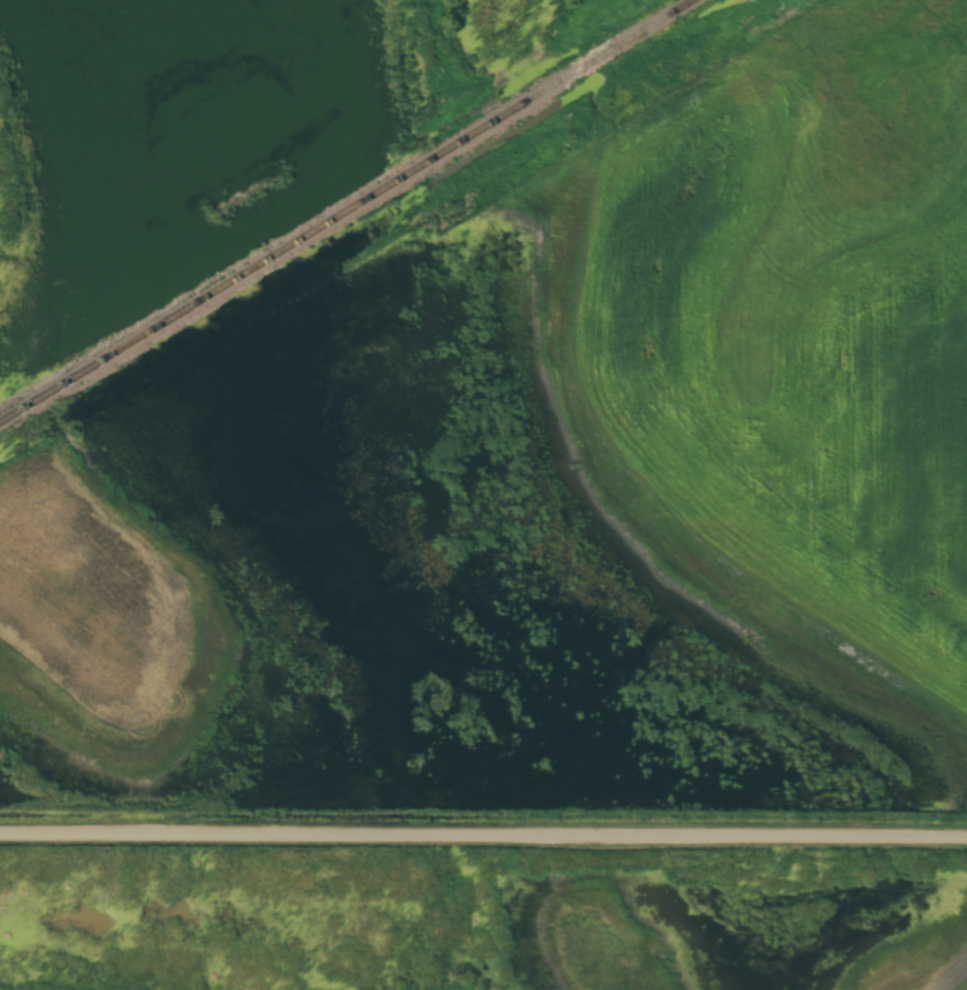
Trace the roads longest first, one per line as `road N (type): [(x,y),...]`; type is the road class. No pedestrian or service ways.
road 1 (residential): [(0,832),(966,834)]

